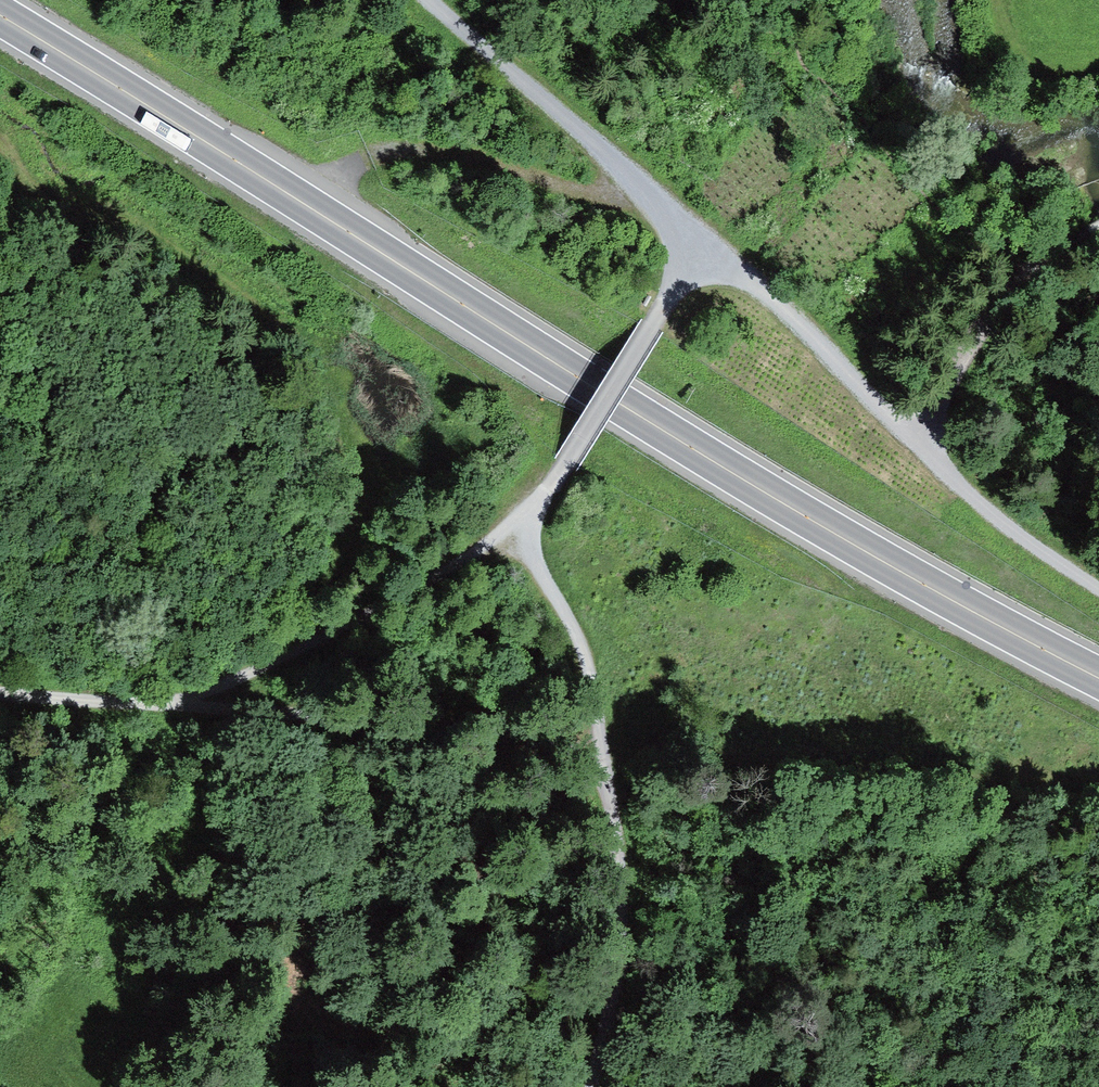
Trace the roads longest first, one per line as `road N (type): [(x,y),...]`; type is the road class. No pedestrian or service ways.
road 1 (trunk): [(1098,678),(742,479),(0,15)]
road 2 (track): [(592,1086),(621,933),(618,846),(584,656),(512,524)]
road 3 (track): [(512,524),(394,600),(170,704),(0,692)]
road 4 (track): [(170,704),(448,728),(602,761)]
road 5 (track): [(303,203),(371,156),(415,147),(577,190),(653,197)]
road 6 (track): [(707,244),(429,0)]
road 7 (track): [(707,244),(567,462),(512,524)]
road 8 (track): [(910,438),(774,299),(707,244)]
road 9 (track): [(1098,588),(981,508),(910,438)]
road 10 (track): [(910,438),(1029,270)]

